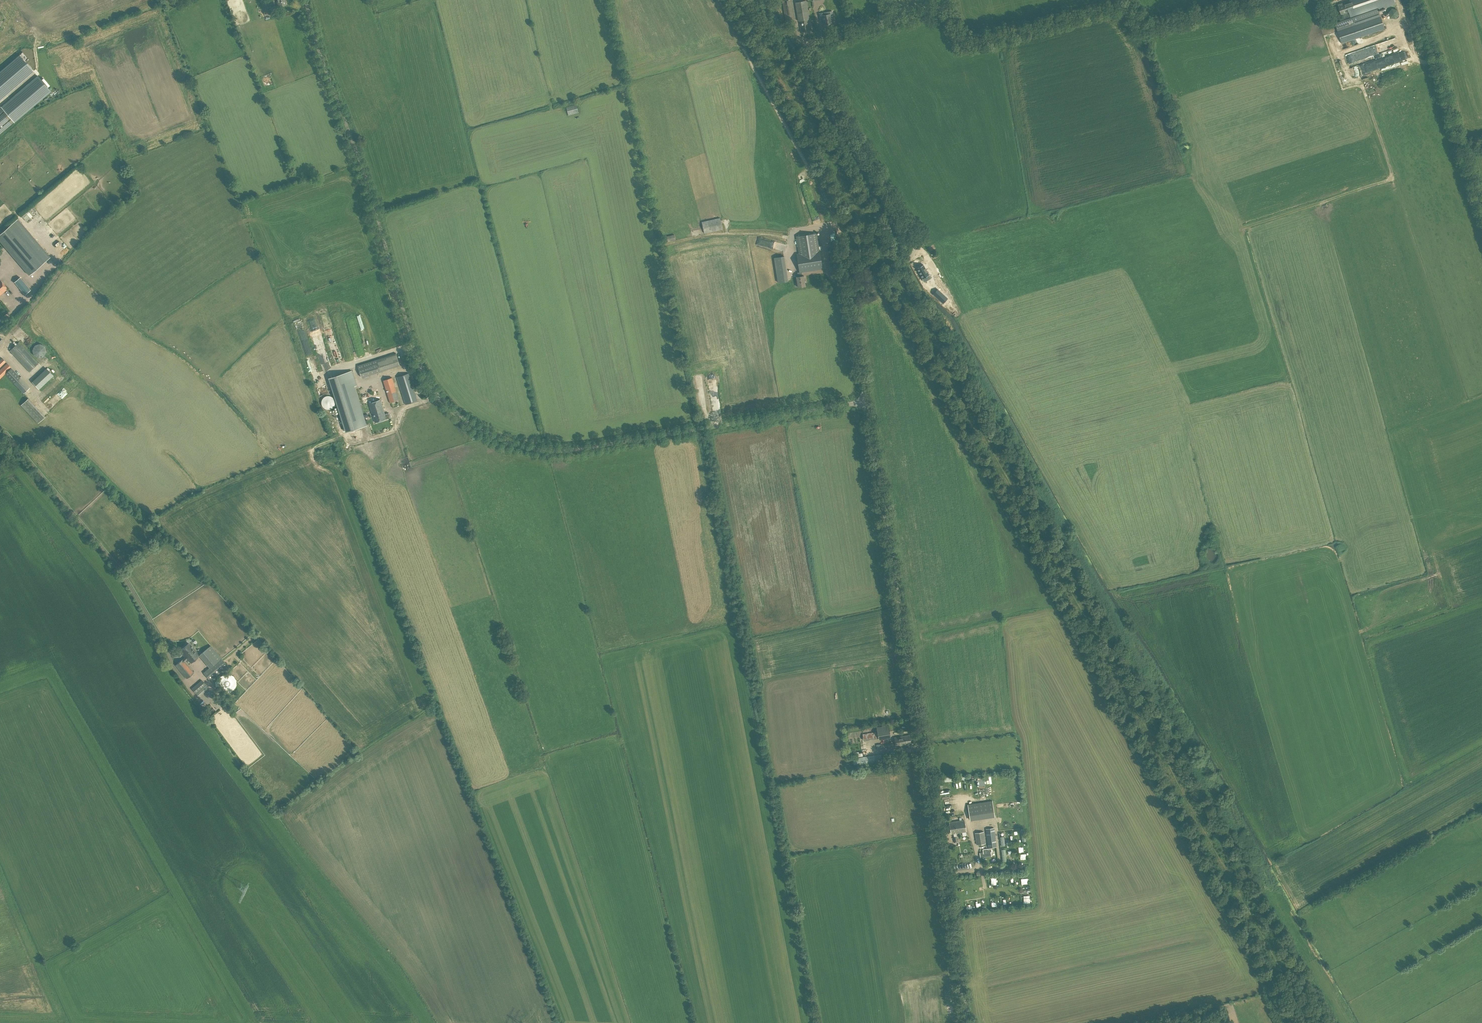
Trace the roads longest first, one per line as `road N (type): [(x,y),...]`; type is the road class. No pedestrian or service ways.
road 1 (unclassified): [(868,401),(546,450),(505,443),(462,418),(424,372),(306,0)]
road 2 (unclassified): [(967,1022),(868,401)]
road 3 (unclassified): [(868,401),(857,283),(917,247),(809,46),(939,9),(945,0)]
road 4 (track): [(945,2),(963,41),(1129,2),(1144,29),(1282,0)]
road 5 (unclassified): [(1481,207),(1421,0)]

